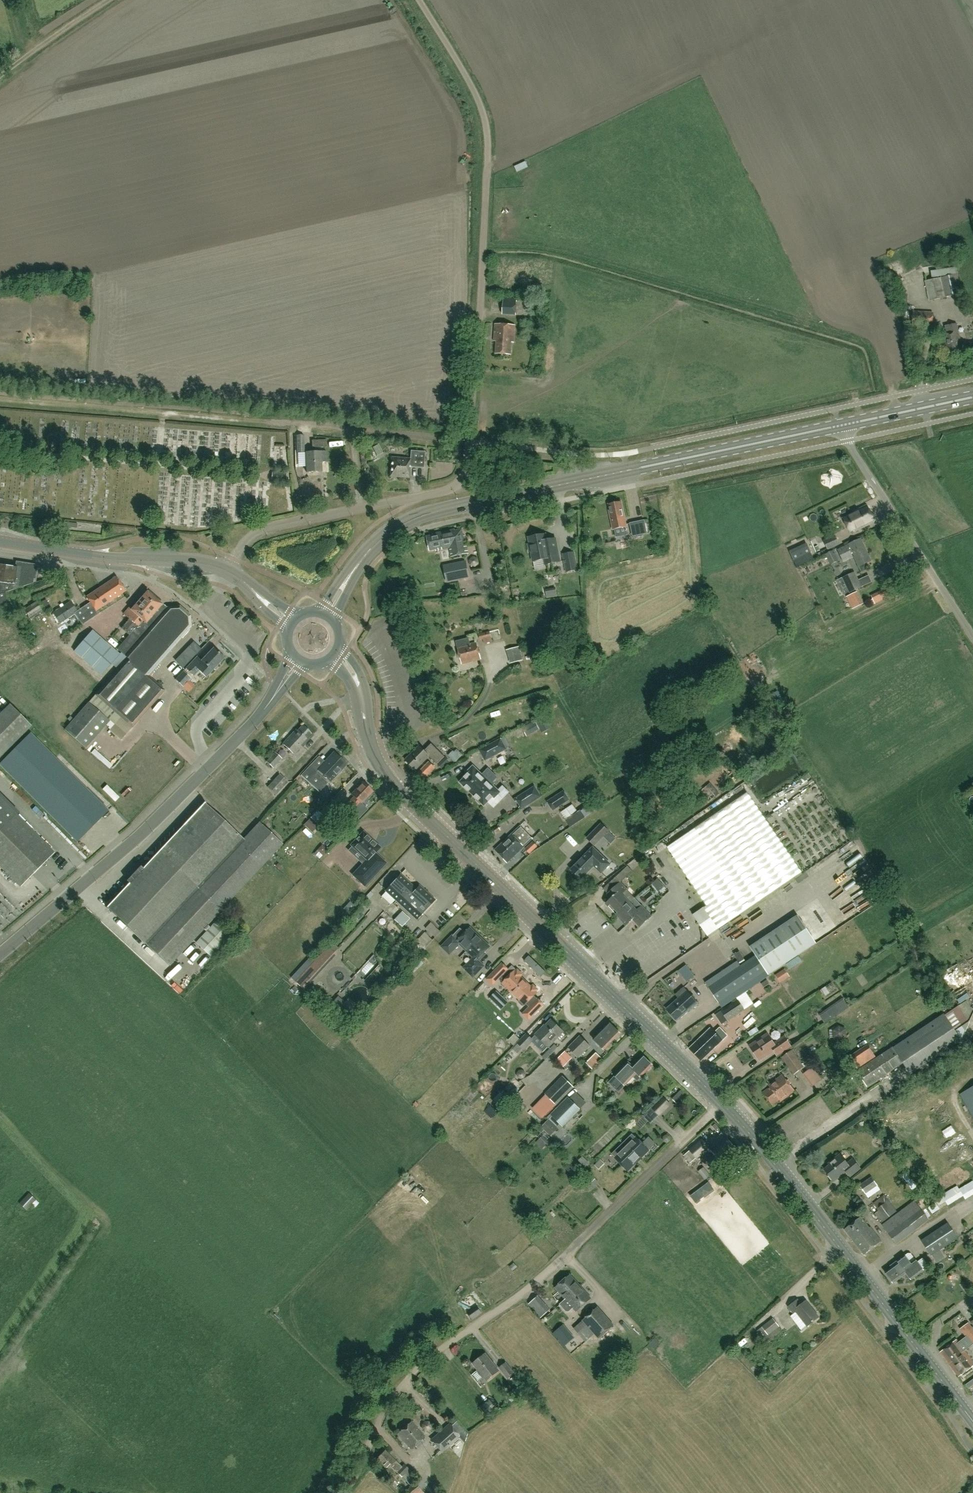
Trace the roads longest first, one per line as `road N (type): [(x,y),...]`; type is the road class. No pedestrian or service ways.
road 1 (secondary): [(972,1421),(749,1132),(389,778),(361,694)]
road 2 (primary): [(356,567),(383,539),(435,512),(840,426)]
road 3 (track): [(721,1102),(537,1283),(417,1370),(377,1427)]
road 4 (primary): [(276,692),(122,852),(0,955)]
road 5 (track): [(0,399),(354,430)]
road 6 (unclassified): [(972,636),(840,426)]
road 7 (tertiary): [(230,573),(0,541)]
road 8 (track): [(419,0),(483,114),(485,214)]
road 9 (residential): [(360,508),(460,483),(477,358)]
road 10 (residential): [(360,508),(354,430),(445,439)]
road 11 (residential): [(230,573),(260,532),(360,508)]
road 12 (track): [(0,1115),(106,1221)]
road 13 (residential): [(485,214),(477,358)]
road 14 (primary): [(840,426),(972,397)]
road 15 (track): [(0,76),(109,0)]

